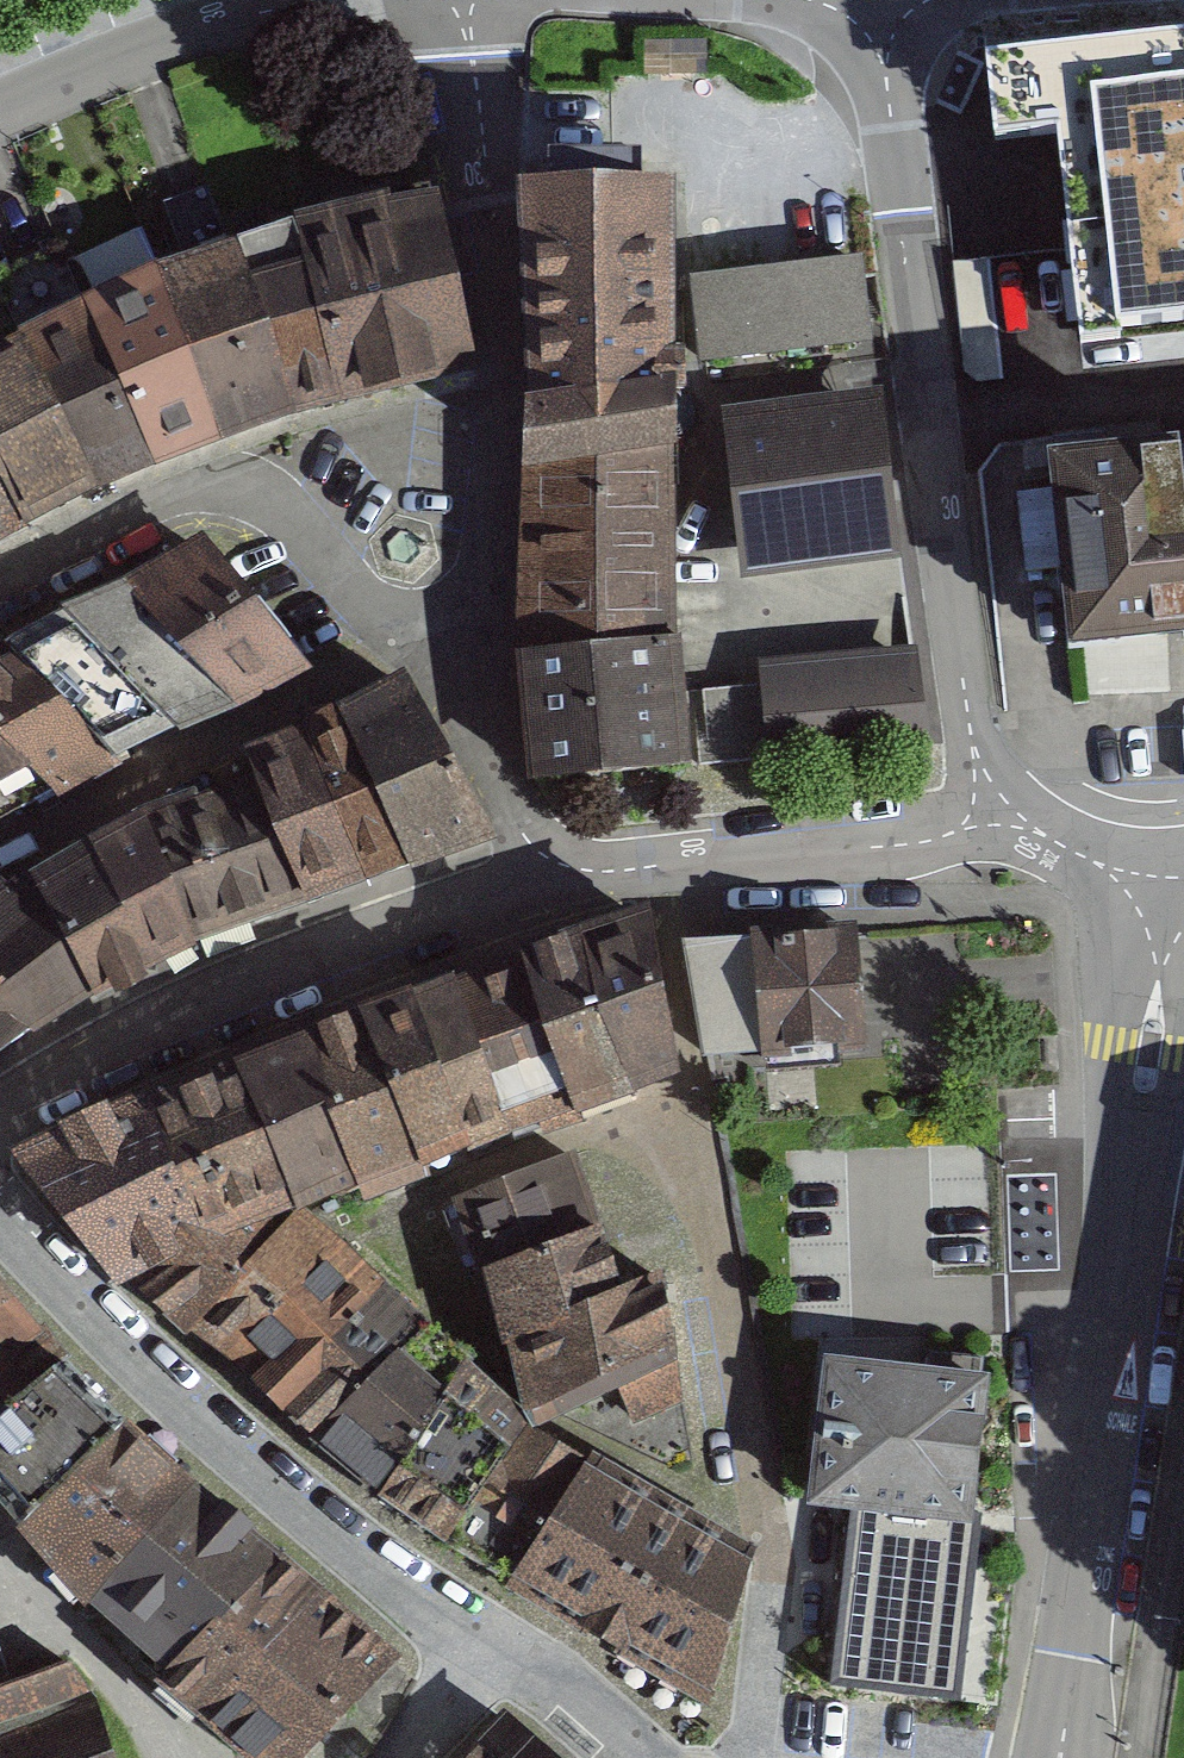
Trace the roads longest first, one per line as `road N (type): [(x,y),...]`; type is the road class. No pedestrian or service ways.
road 1 (residential): [(1059,1757),(1165,908)]
road 2 (residential): [(879,14),(973,746),(991,804)]
road 3 (residential): [(429,634),(475,581),(495,422),(472,48),(455,0)]
road 4 (residential): [(0,1214),(225,1437),(481,1640)]
road 5 (residential): [(576,872),(239,996),(0,1118)]
road 6 (residential): [(429,634),(378,620),(325,582),(272,505),(236,489),(184,494),(88,533),(0,583)]
road 7 (residential): [(991,804),(958,830),(908,843),(576,872)]
road 8 (residential): [(0,111),(257,10),(311,0)]
road 9 (residential): [(576,872),(533,848),(495,790),(429,634)]
road 10 (residential): [(655,1757),(481,1640)]
road 11 (residential): [(1165,908),(991,804)]
road 12 (residential): [(481,1640),(405,1757)]

